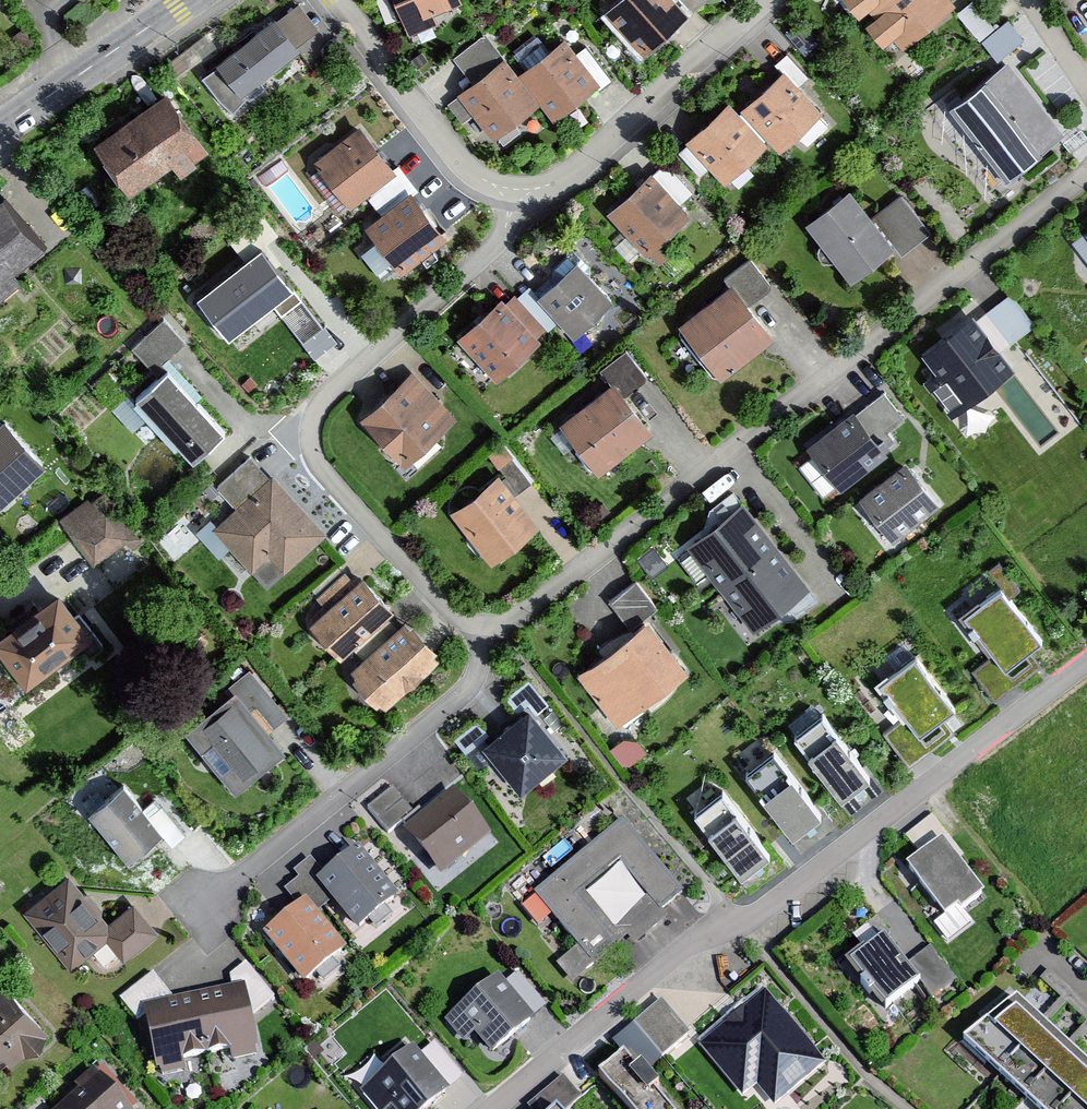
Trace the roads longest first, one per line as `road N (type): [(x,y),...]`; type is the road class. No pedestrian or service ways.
road 1 (residential): [(481,626),(503,627),(1086,173)]
road 2 (residential): [(1086,661),(761,915),(695,946),(497,1108)]
road 3 (residential): [(518,189),(503,234),(331,391),(312,425),(315,454),(458,618),(481,626)]
road 4 (residential): [(481,626),(478,671),(466,694),(197,913)]
road 5 (residential): [(518,189),(551,185),(579,169),(765,0)]
road 6 (residential): [(333,0),(453,156),(484,180),(518,189)]
road 7 (tertiary): [(0,129),(188,0)]

